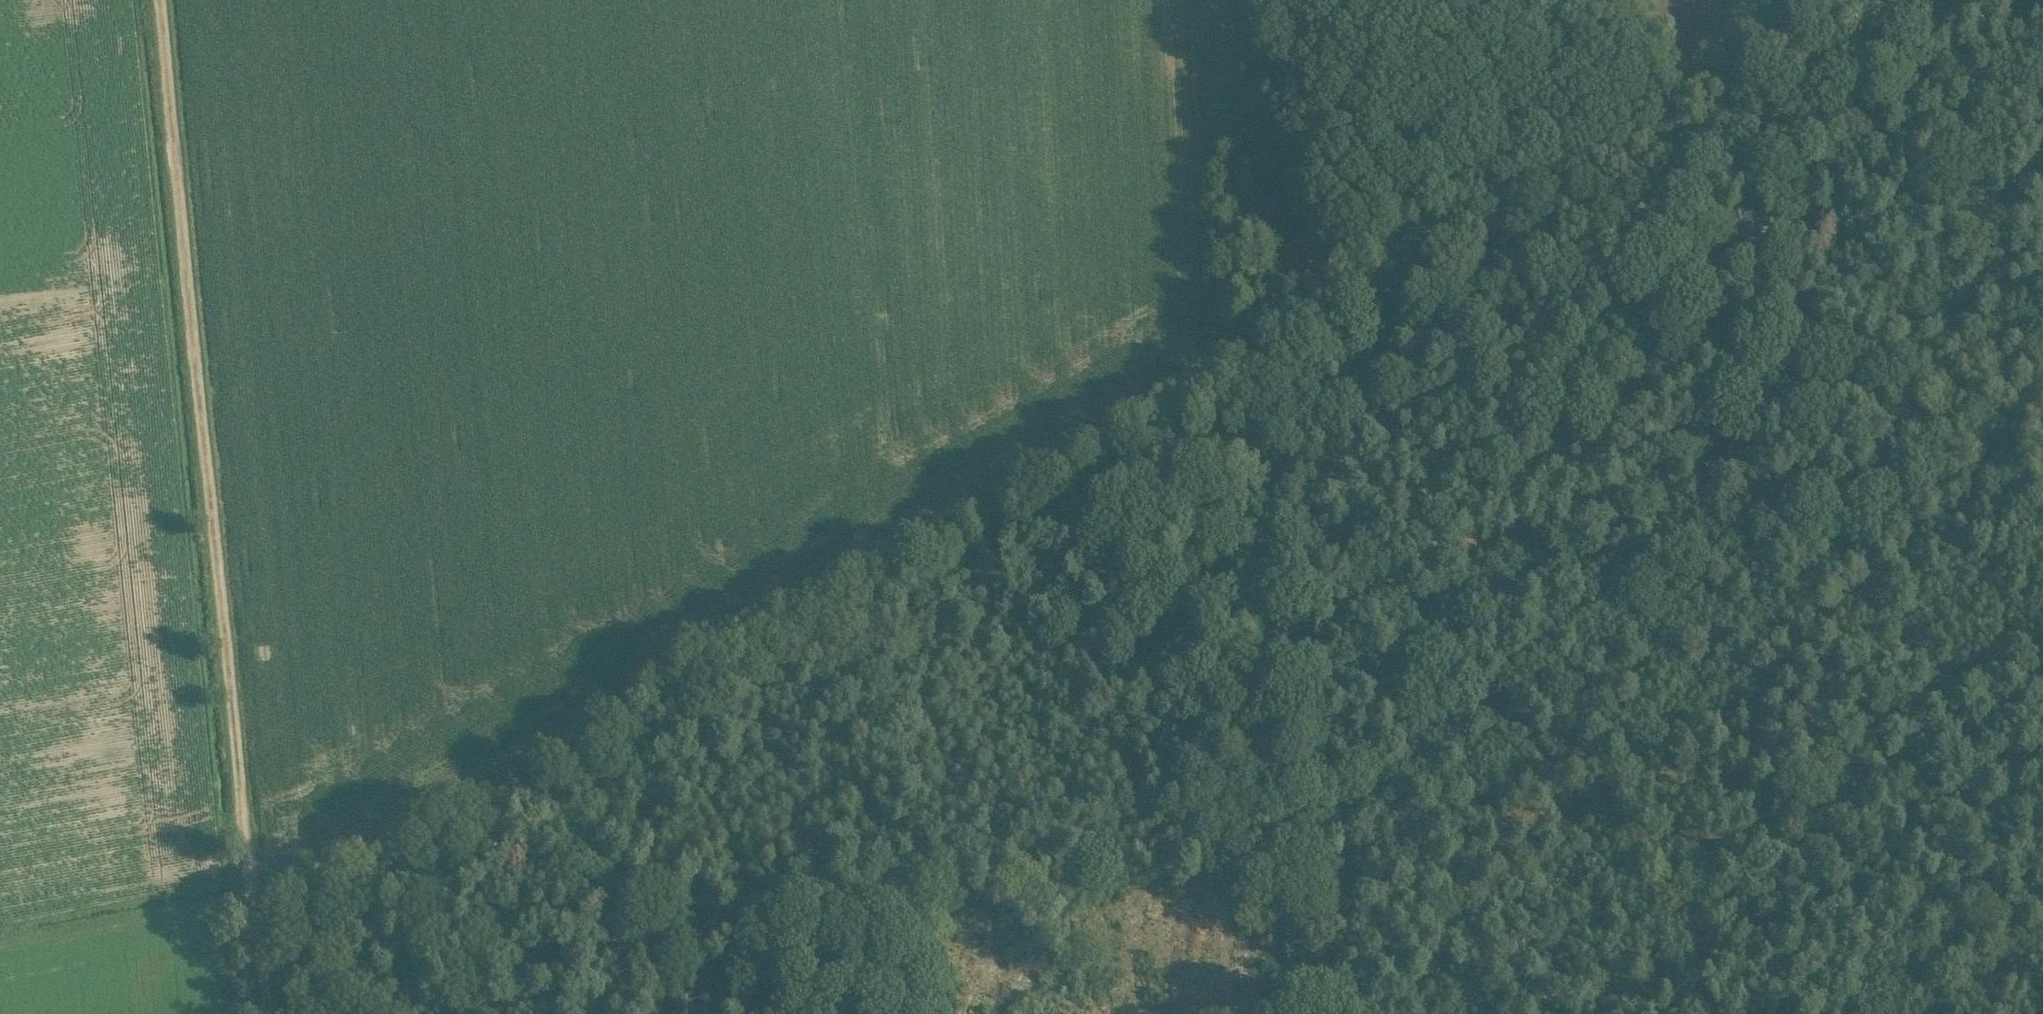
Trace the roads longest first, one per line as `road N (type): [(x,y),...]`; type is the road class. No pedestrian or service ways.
road 1 (track): [(256,917),(1236,380)]
road 2 (track): [(269,1013),(162,0)]
road 3 (track): [(1236,380),(1669,136)]
road 4 (track): [(1669,136),(1912,0)]

